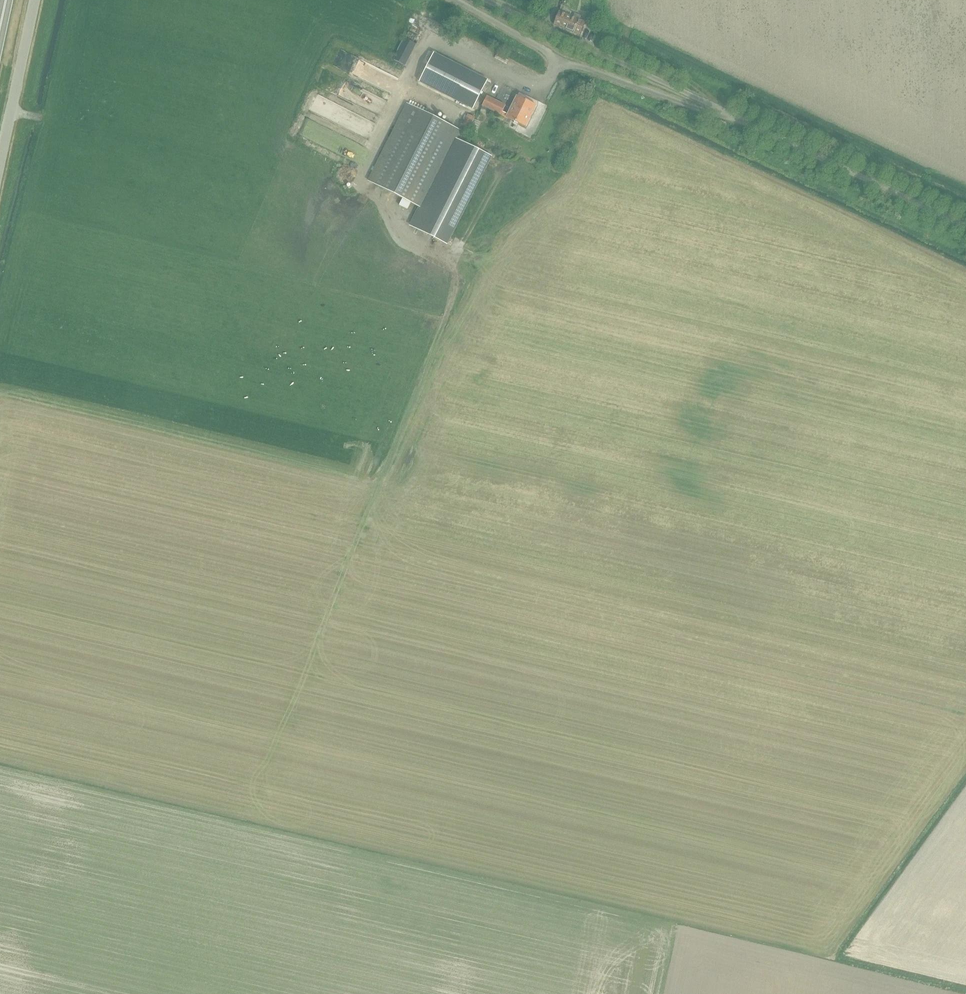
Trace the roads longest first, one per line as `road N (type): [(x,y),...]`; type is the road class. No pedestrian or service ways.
road 1 (unclassified): [(734,117),(561,59),(459,0)]
road 2 (unclassified): [(734,117),(486,0)]
road 3 (unclassified): [(965,228),(734,117)]
road 4 (unclassified): [(0,171),(36,0)]

